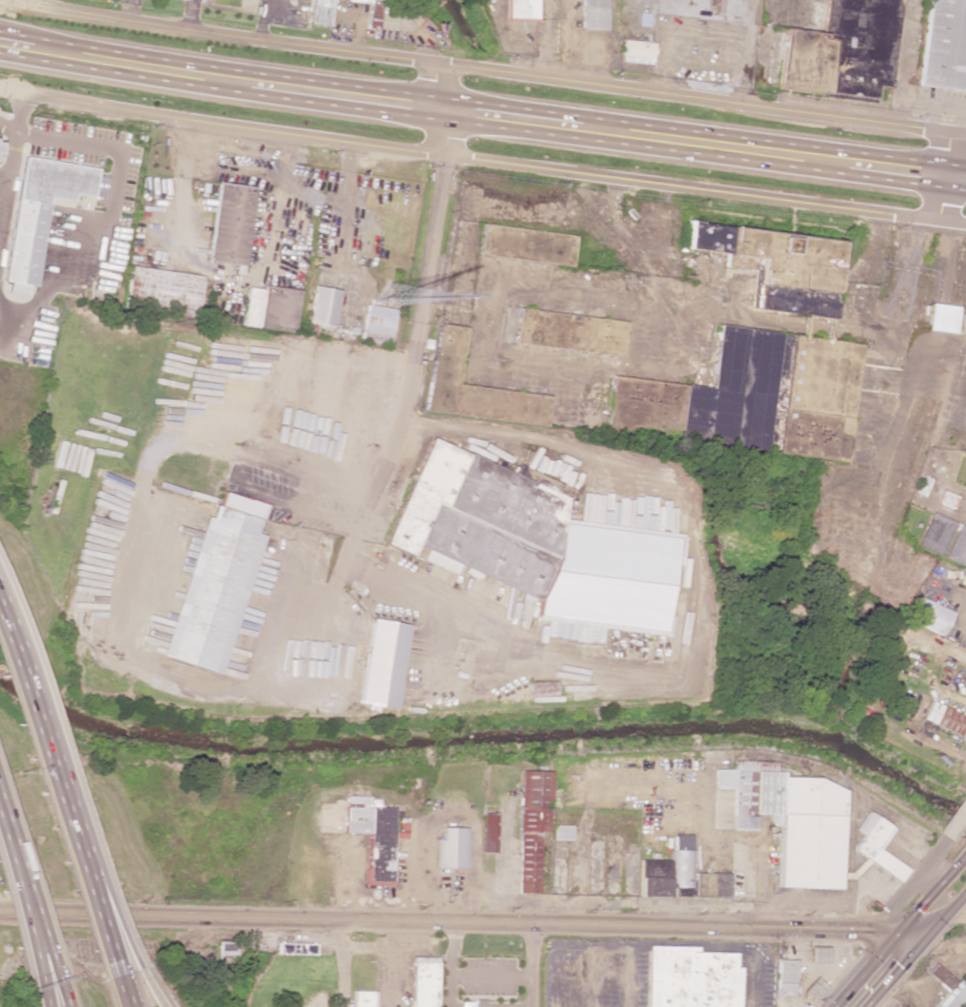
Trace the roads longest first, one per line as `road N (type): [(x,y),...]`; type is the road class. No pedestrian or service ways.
road 1 (residential): [(965,225),(207,124),(0,86)]
road 2 (residential): [(13,0),(965,137)]
road 3 (secondary): [(0,913),(876,928),(907,939)]
road 4 (residential): [(434,62),(446,134),(403,418),(300,678)]
road 5 (motorway): [(119,976),(0,624)]
road 6 (primary): [(849,162),(582,126)]
road 7 (primary): [(250,81),(30,47)]
road 8 (residential): [(587,925),(578,838),(588,793),(673,774)]
road 9 (primary): [(439,108),(250,81)]
road 10 (secondary): [(965,874),(844,1006)]
road 11 (primary): [(582,126),(439,108)]
road 12 (motorway): [(0,829),(42,962)]

